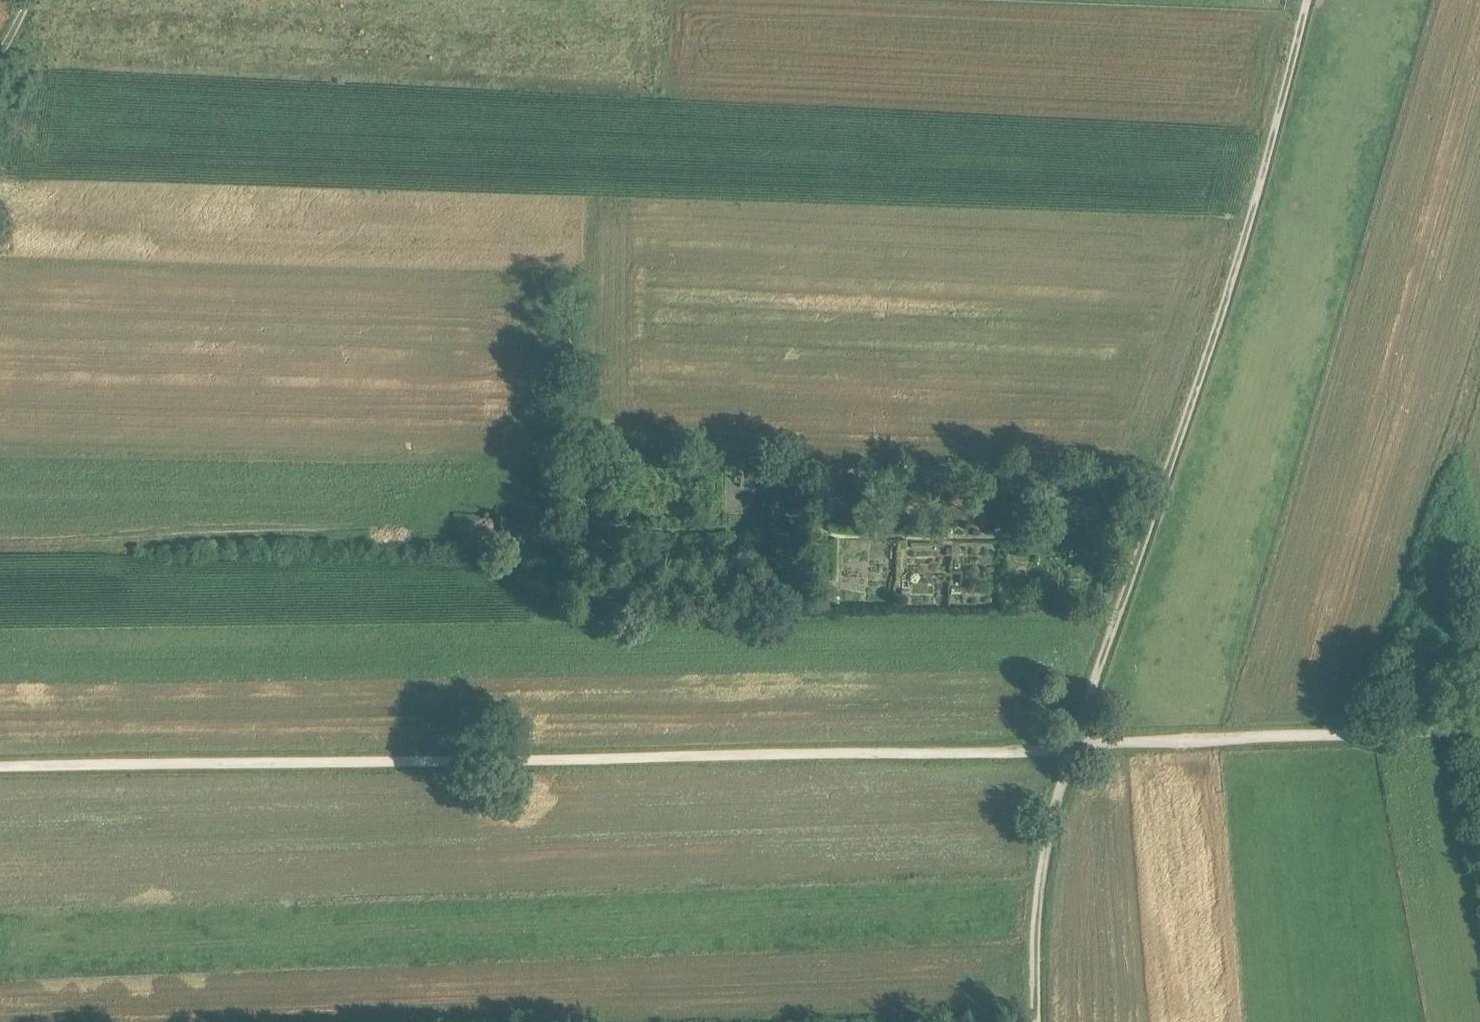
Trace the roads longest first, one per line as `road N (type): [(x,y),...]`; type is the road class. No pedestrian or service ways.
road 1 (track): [(0,764),(1077,745)]
road 2 (track): [(1077,745),(1268,170),(1310,0)]
road 3 (track): [(1479,725),(1077,745)]
road 4 (track): [(1034,1021),(1040,881),(1077,745)]

